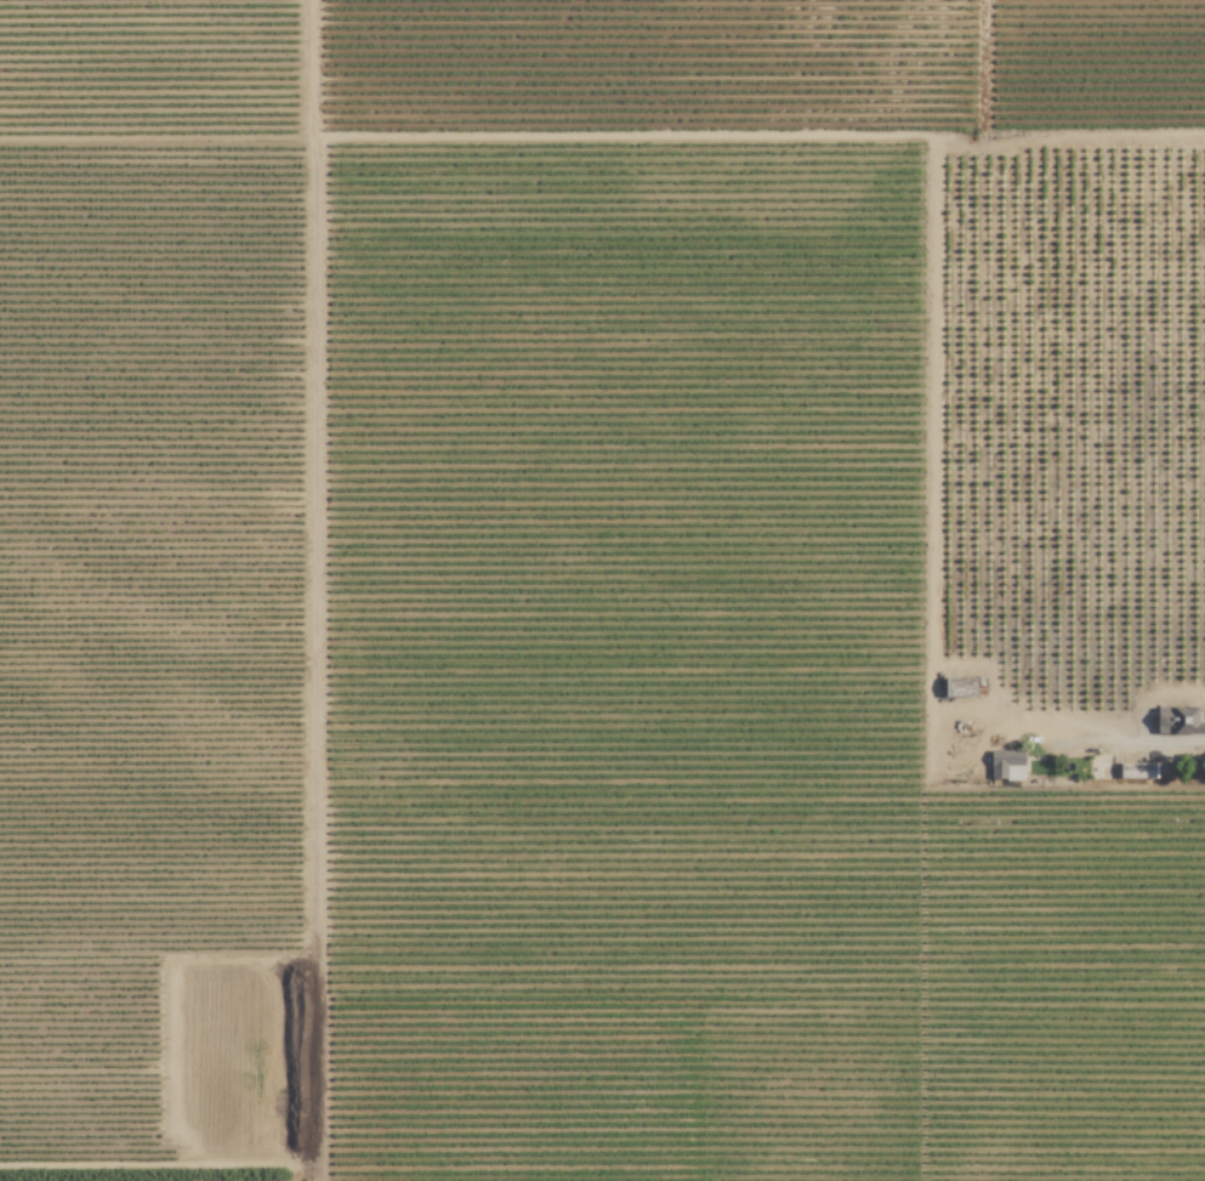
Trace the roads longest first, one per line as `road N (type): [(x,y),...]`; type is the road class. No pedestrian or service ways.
road 1 (track): [(310,0),(319,1180)]

